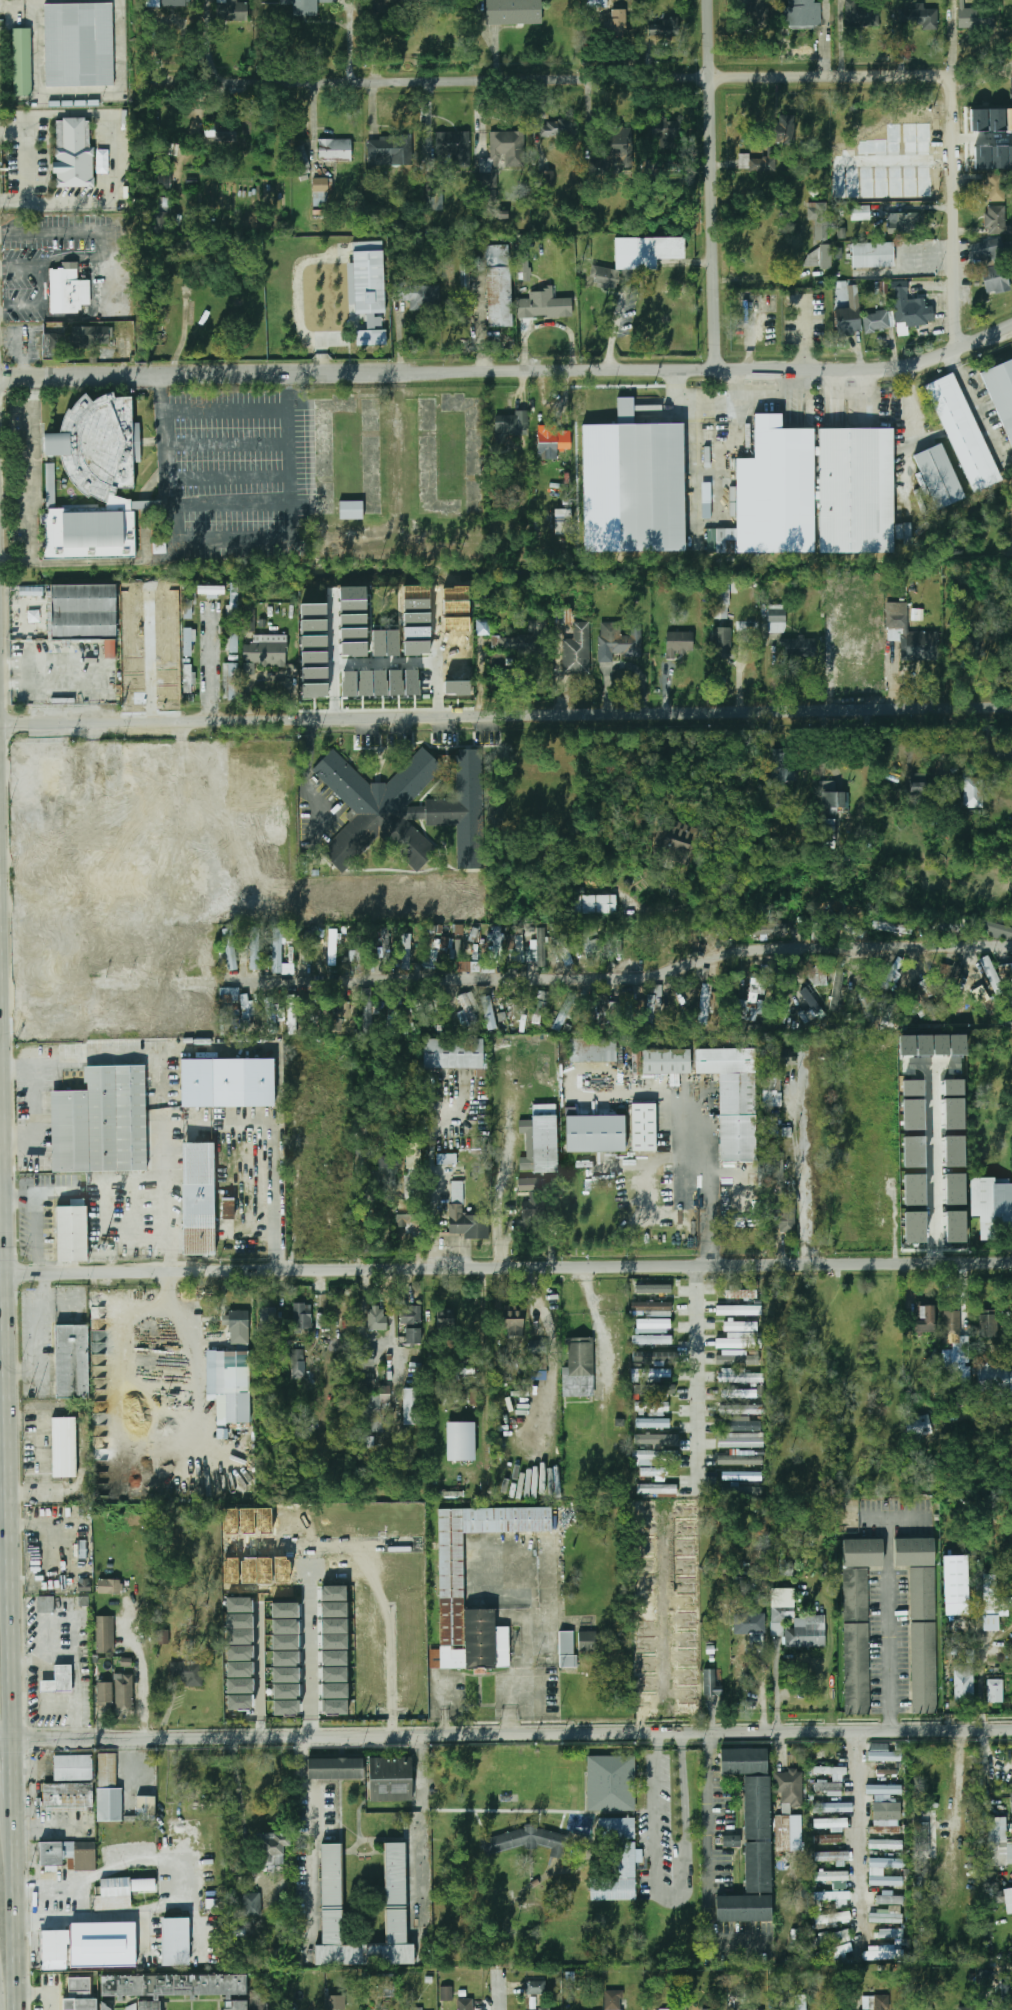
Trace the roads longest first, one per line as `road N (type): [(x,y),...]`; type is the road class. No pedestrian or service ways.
road 1 (residential): [(1011,323),(938,355),(865,368),(0,377)]
road 2 (residential): [(1011,706),(0,725)]
road 3 (tertiary): [(1011,1730),(0,1740)]
road 4 (residential): [(1011,1258),(0,1268)]
road 5 (residential): [(951,82),(936,75),(187,80)]
road 6 (residential): [(719,368),(711,0)]
road 7 (residential): [(958,347),(951,82)]
road 8 (primary): [(19,2009),(14,1800)]
road 9 (primary): [(13,1740),(11,1559)]
road 10 (primary): [(9,1268),(4,1104)]
road 11 (primary): [(3,1067),(0,911)]
road 12 (primary): [(11,1505),(9,1380)]

